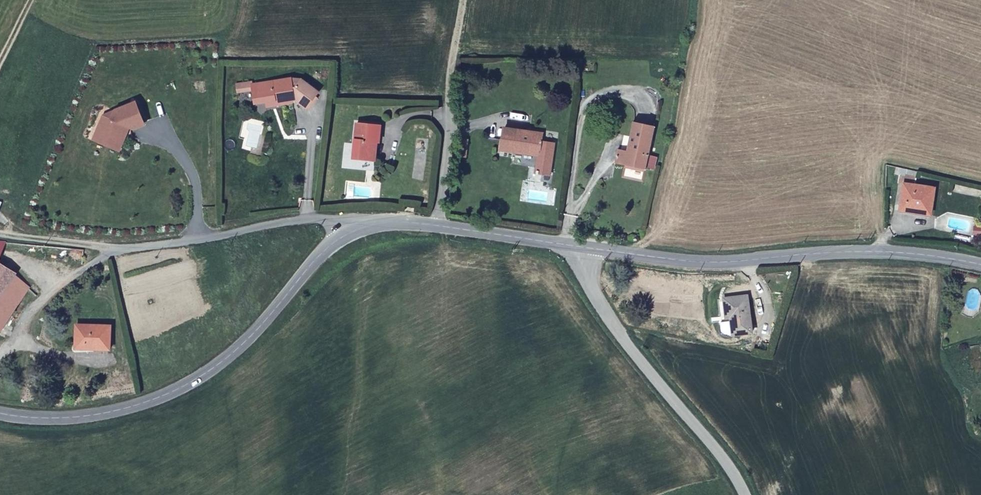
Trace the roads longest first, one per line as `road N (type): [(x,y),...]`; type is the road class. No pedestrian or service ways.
road 1 (secondary): [(0,410),(35,418),(151,403),(262,329),(321,252),(351,231)]
road 2 (secondary): [(586,248),(722,263),(834,252),(934,255),(980,267)]
road 3 (unclassified): [(744,494),(732,467),(591,291),(586,248)]
road 4 (residential): [(351,231),(315,218),(179,244),(100,248)]
road 5 (secondary): [(351,231),(394,222),(586,248)]
road 6 (track): [(466,0),(438,226)]

